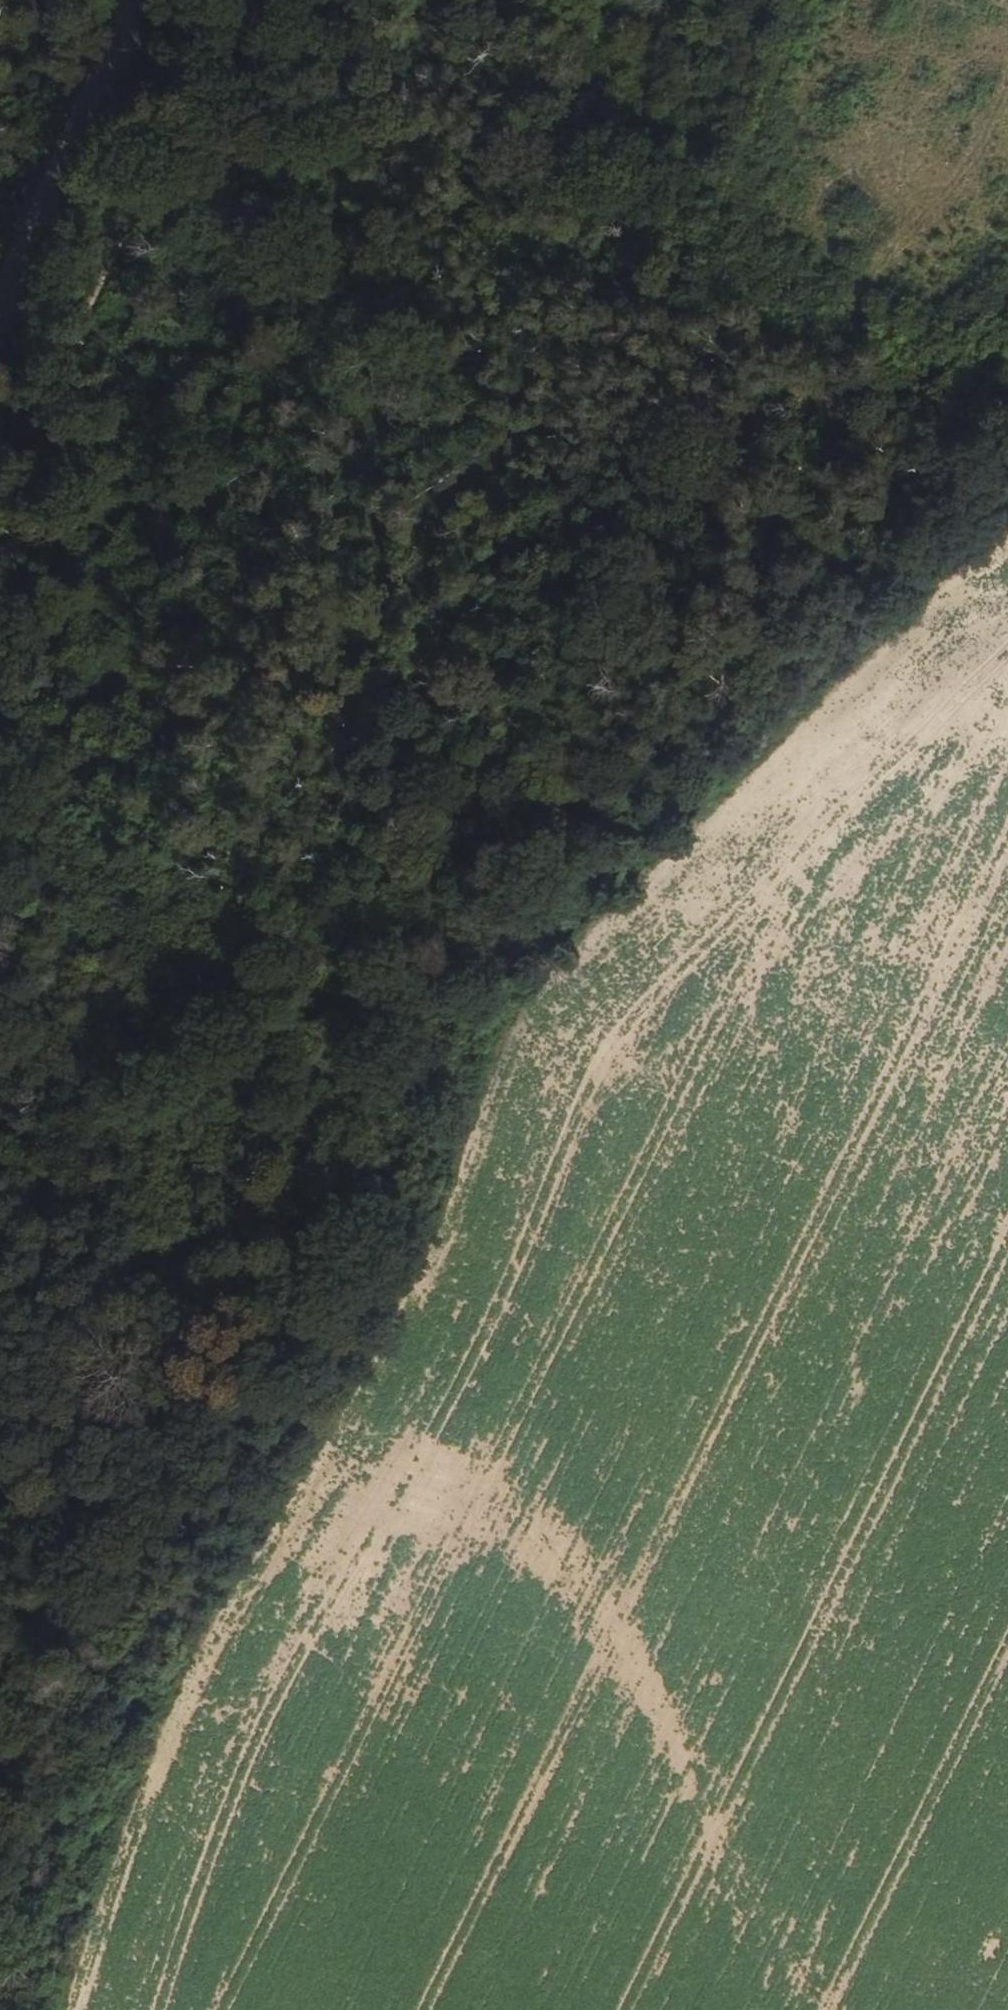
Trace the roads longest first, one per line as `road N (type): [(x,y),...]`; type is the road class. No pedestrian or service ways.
road 1 (unclassified): [(138,0),(0,316)]

